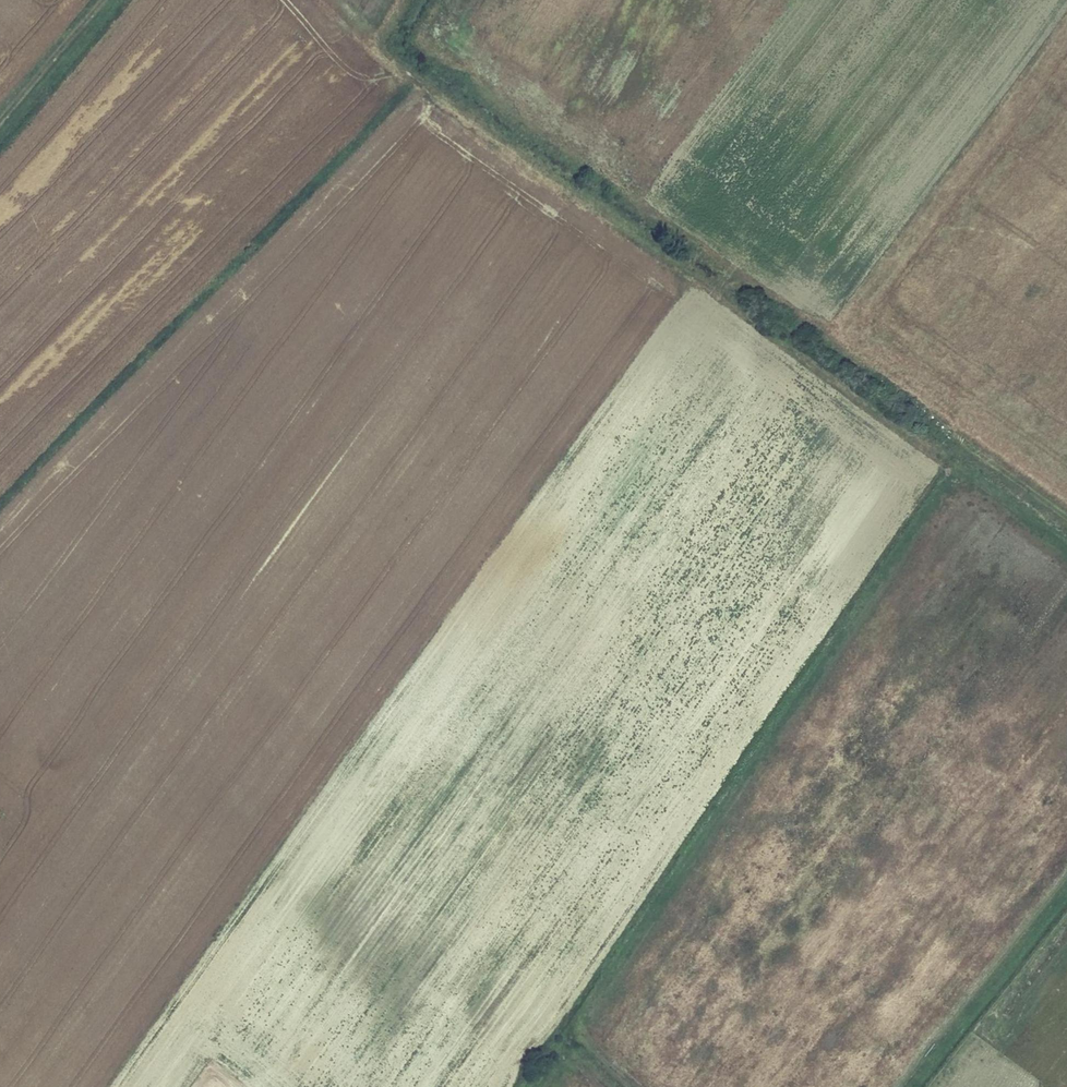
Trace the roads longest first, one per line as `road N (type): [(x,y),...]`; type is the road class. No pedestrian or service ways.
road 1 (track): [(105,0),(0,124)]

